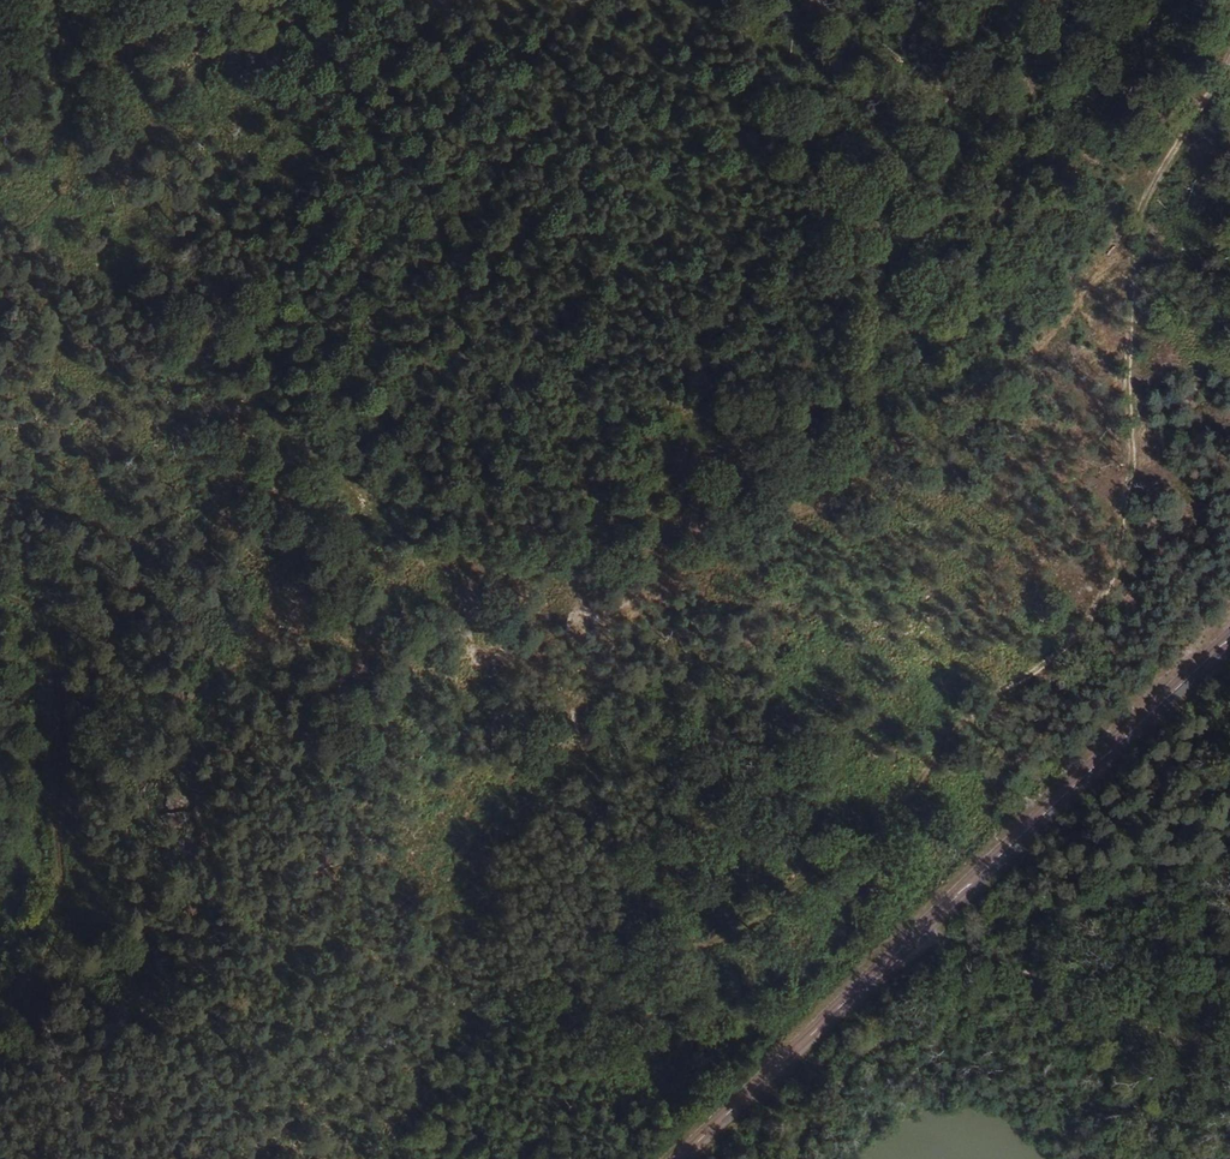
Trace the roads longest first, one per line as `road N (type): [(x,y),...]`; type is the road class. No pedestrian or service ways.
road 1 (tertiary): [(1229,634),(676,1158)]

